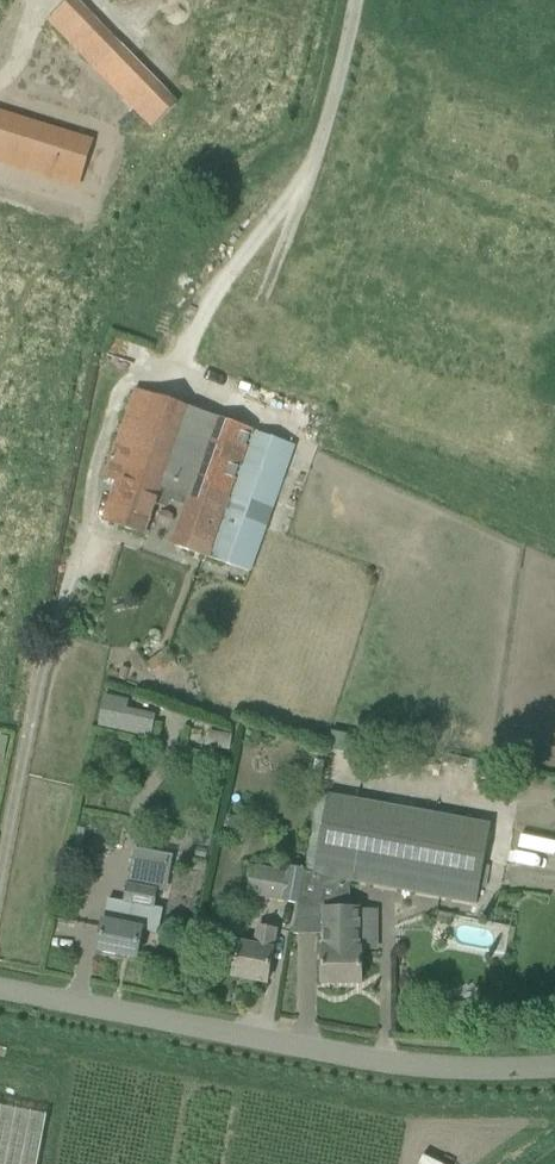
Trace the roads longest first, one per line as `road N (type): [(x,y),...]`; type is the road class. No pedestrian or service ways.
road 1 (unclassified): [(554,1069),(426,1067),(0,987)]
road 2 (track): [(355,0),(303,194),(208,291),(183,360)]

